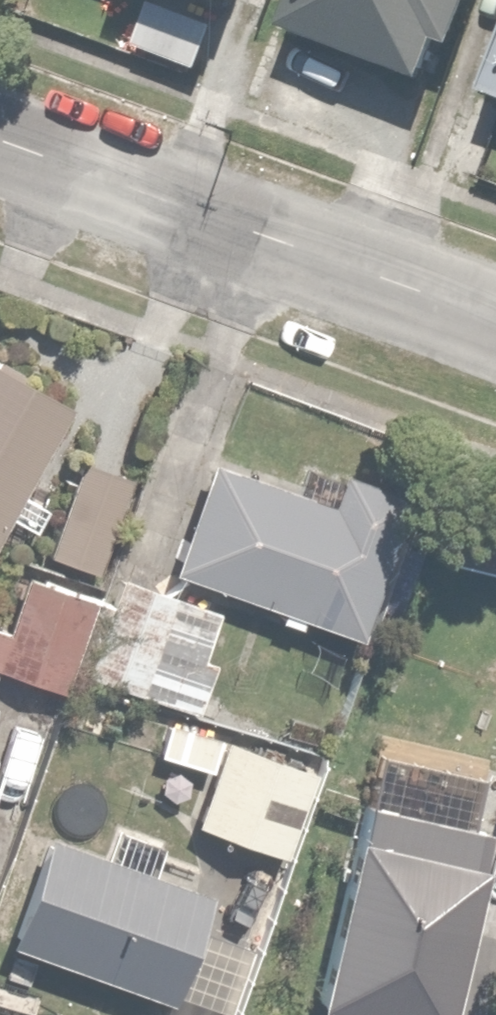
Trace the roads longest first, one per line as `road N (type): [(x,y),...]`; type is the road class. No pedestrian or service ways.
road 1 (residential): [(0,137),(495,315)]

